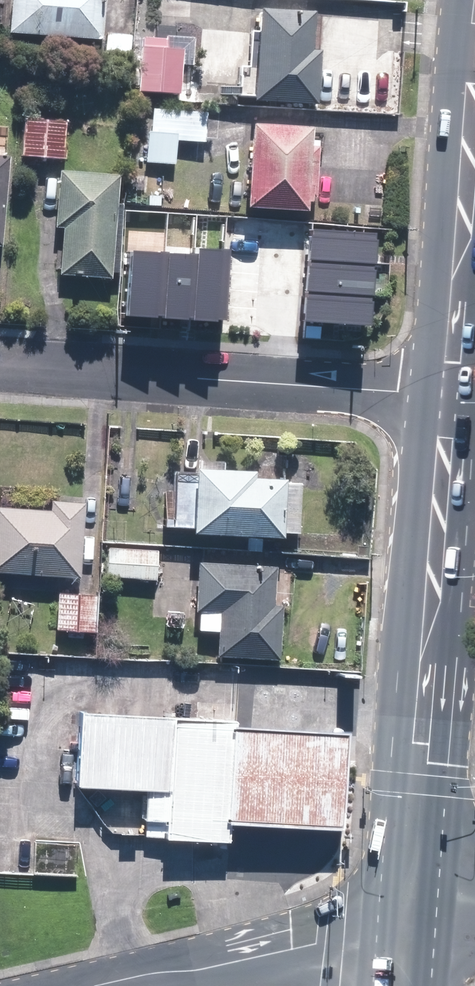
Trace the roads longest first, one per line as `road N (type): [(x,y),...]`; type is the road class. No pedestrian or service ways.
road 1 (secondary): [(412,916),(445,395)]
road 2 (residential): [(0,365),(445,395)]
road 3 (secondary): [(445,395),(474,103)]
road 4 (residential): [(412,916),(133,985)]

